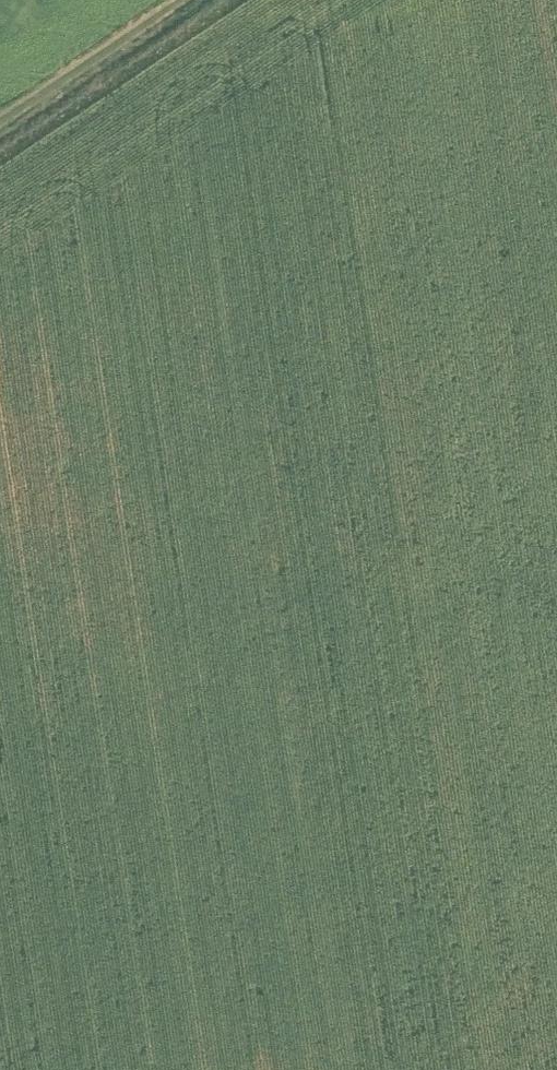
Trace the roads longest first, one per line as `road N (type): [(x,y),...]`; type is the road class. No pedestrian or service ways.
road 1 (track): [(0,123),(183,0)]

